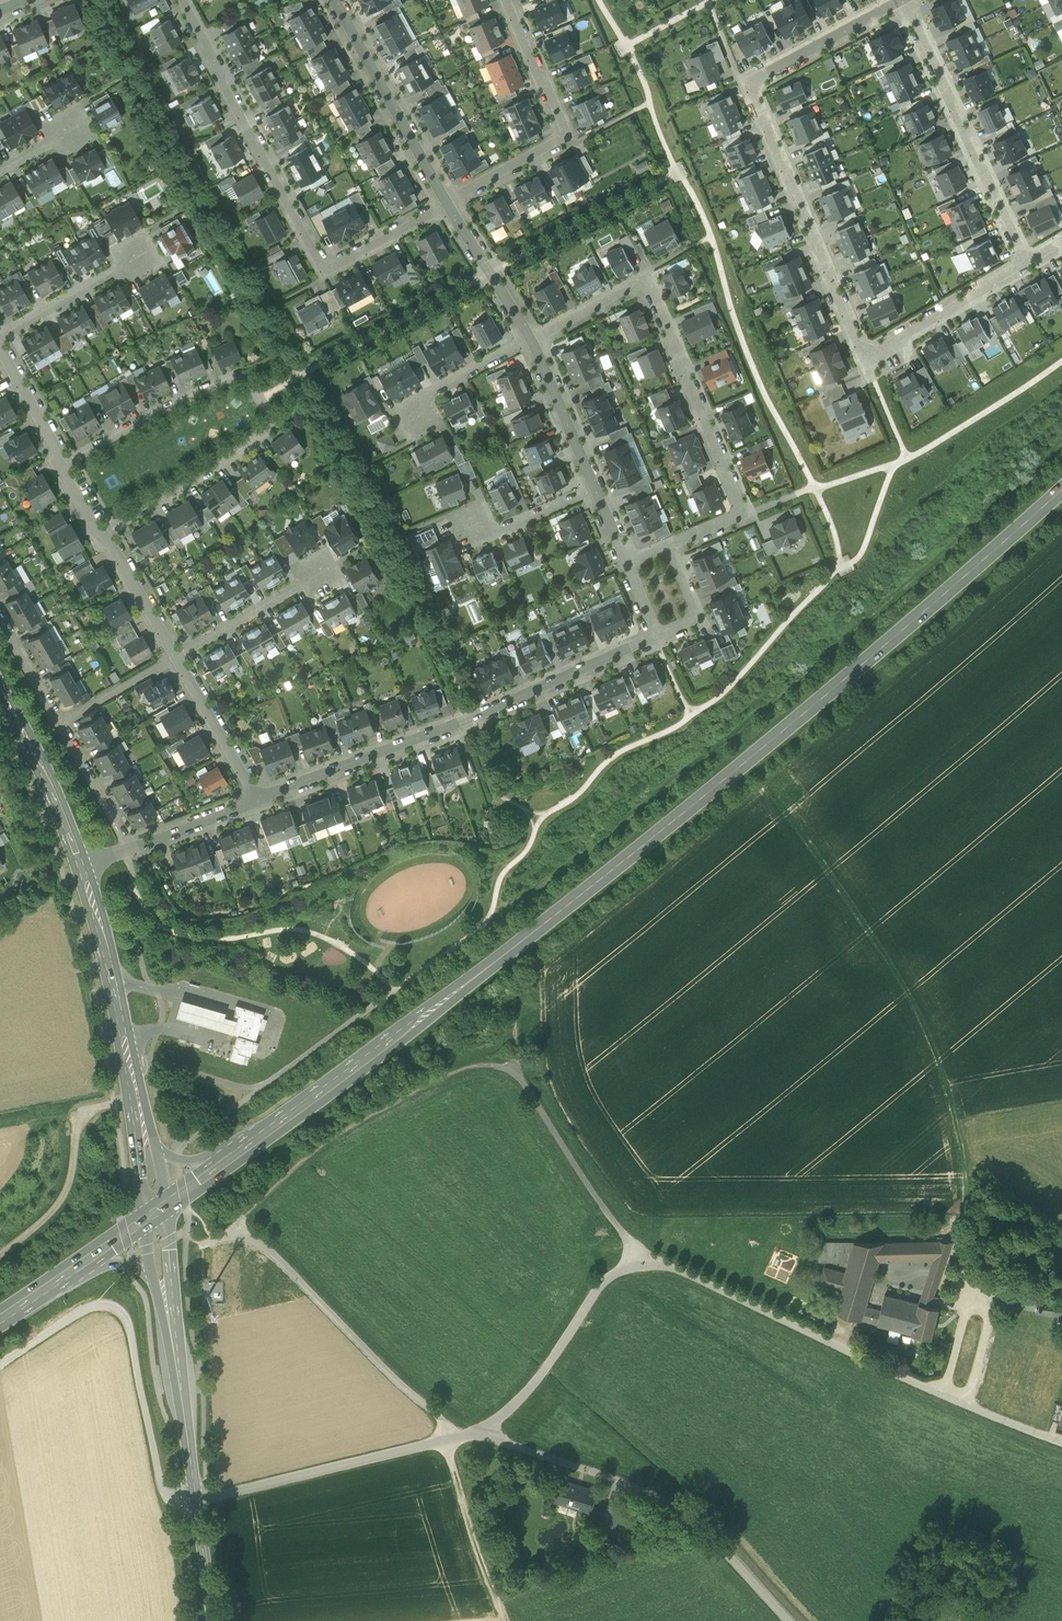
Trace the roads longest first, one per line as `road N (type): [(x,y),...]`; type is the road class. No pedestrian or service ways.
road 1 (primary): [(236,1155),(610,872),(1061,491)]
road 2 (unclassified): [(1061,1441),(677,1269),(641,1262),(609,1275),(541,1376),(508,1412),(475,1432)]
road 3 (track): [(970,1292),(957,1276),(969,1179),(927,1027),(770,787)]
road 4 (residential): [(1026,262),(866,355),(749,83)]
road 5 (residential): [(534,344),(647,281),(746,513),(670,545)]
road 6 (residential): [(100,536),(266,429),(259,398),(245,380),(230,378),(65,464)]
road 7 (residential): [(183,0),(324,269),(453,202)]
road 8 (residential): [(258,800),(656,641)]
road 9 (unclassified): [(794,1620),(704,1531),(640,1488),(475,1432)]
road 10 (track): [(182,1504),(163,1486),(126,1320),(114,1306),(89,1308),(0,1364)]
road 11 (track): [(232,1232),(262,1245),(303,1283),(444,1420),(448,1439)]
road 12 (residential): [(1026,262),(906,0)]
road 13 (unclassified): [(475,1432),(196,1503)]
road 14 (residential): [(453,202),(571,142),(510,0)]
road 15 (track): [(262,1086),(490,918)]
road 16 (secondary): [(191,1468),(166,1205)]
road 17 (track): [(143,1098),(80,1112),(62,1202),(0,1256)]
road 18 (residential): [(333,0),(453,202)]
road 19 (secondary): [(81,865),(0,687)]
road 20 (secondary): [(153,1279),(191,1468)]
road 21 (track): [(511,1620),(448,1439)]
road 22 (residential): [(81,865),(258,800)]
road 23 (secondary): [(123,1035),(143,1221)]
road 24 (residential): [(417,440),(401,408),(534,344)]
road 25 (residential): [(134,238),(143,254),(0,336)]
road 26 (secondary): [(123,1035),(81,865)]
road 27 (residential): [(749,83),(903,0)]
road 28 (residential): [(175,657),(324,571)]
road 29 (residential): [(258,800),(175,657)]
road 30 (residential): [(453,202),(534,344)]
road 31 (residential): [(598,488),(483,539),(468,508)]
road 32 (residential): [(534,344),(598,488)]
road 33 (residential): [(175,657),(100,536)]
road 34 (track): [(125,1067),(158,1063),(242,1088),(262,1086)]
road 35 (residential): [(656,641),(704,622),(670,545)]
road 36 (residential): [(59,723),(175,657)]
road 37 (residential): [(65,464),(0,348)]
road 38 (residential): [(59,723),(119,833)]

